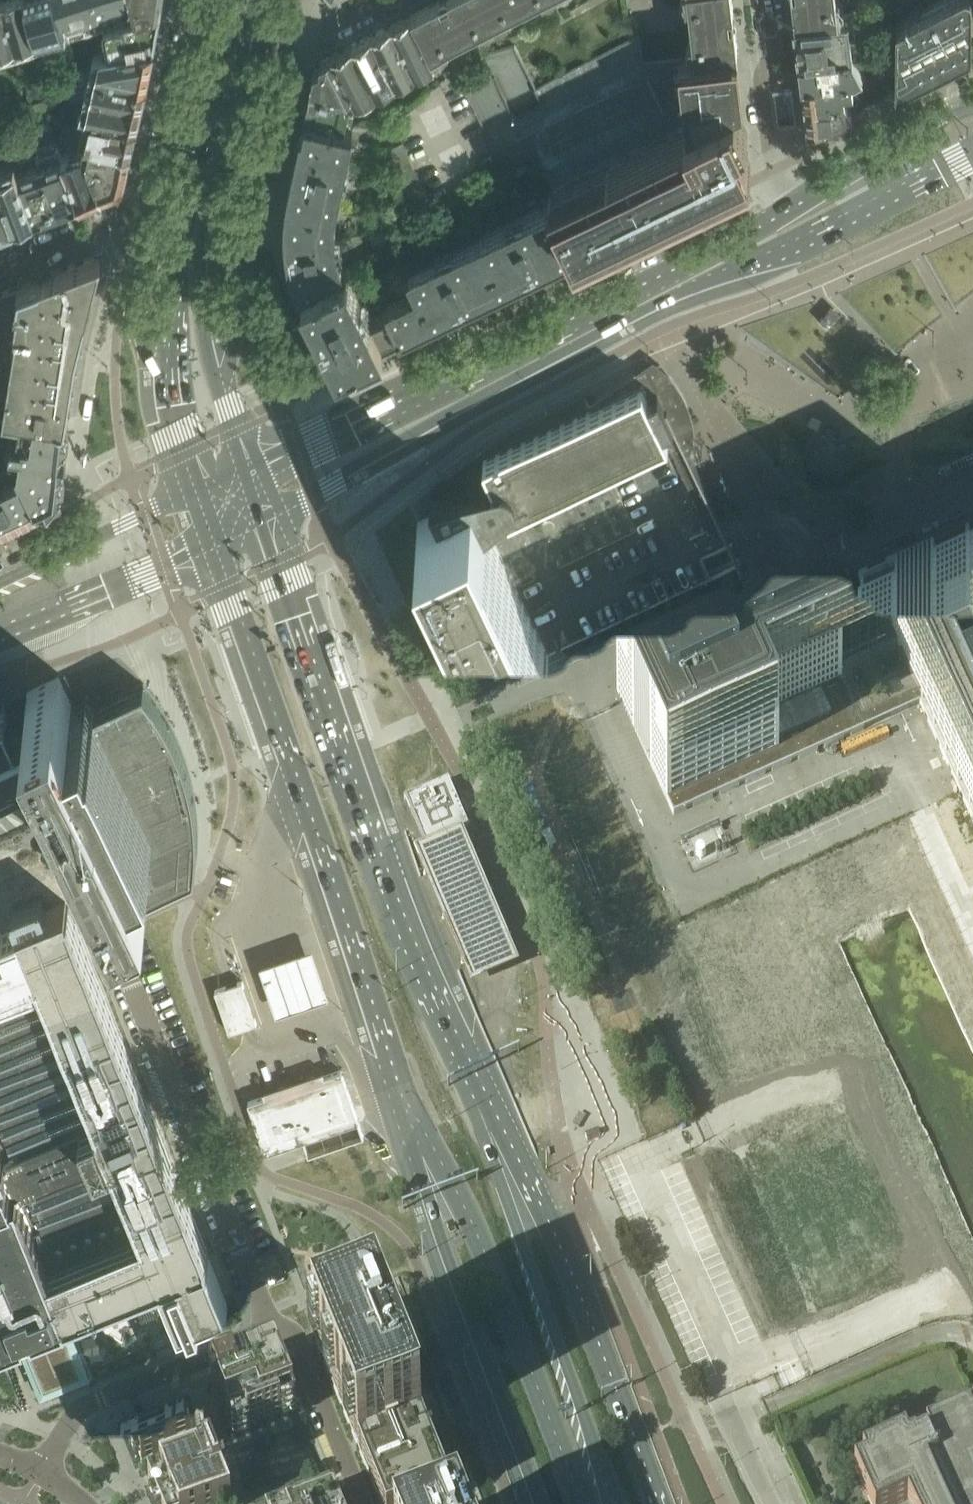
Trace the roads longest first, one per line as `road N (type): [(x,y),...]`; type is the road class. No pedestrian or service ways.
road 1 (secondary): [(267,521),(972,154)]
road 2 (secondary): [(787,207),(348,427),(250,465)]
road 3 (primary): [(455,1040),(267,521)]
road 4 (residential): [(274,1331),(87,881),(55,872)]
road 5 (trunk): [(655,1503),(540,1202),(455,1040)]
road 6 (primary): [(617,1503),(471,1118),(455,1040)]
road 7 (primary): [(401,1106),(434,1150),(484,1251),(580,1503)]
road 8 (trunk): [(401,1106),(408,1155),(530,1503)]
road 9 (primary): [(224,383),(210,316),(210,257),(261,0)]
road 10 (residential): [(224,383),(242,319),(250,199),(286,33)]
road 11 (primary): [(231,0),(163,342)]
road 12 (primary): [(296,790),(392,1080)]
road 13 (residential): [(42,1472),(81,1409),(274,1331)]
road 14 (primary): [(211,550),(296,790)]
road 15 (tertiary): [(0,639),(211,550)]
road 16 (residential): [(200,0),(152,221)]
road 17 (residential): [(787,207),(772,172),(760,76),(773,52),(767,0)]
road 18 (secondary): [(972,103),(787,207)]
road 19 (tertiary): [(190,493),(0,581)]
road 20 (residential): [(274,1331),(300,1348),(362,1503)]
road 21 (residential): [(152,221),(101,224),(0,264)]
road 22 (primary): [(163,342),(190,493)]
road 23 (residential): [(152,221),(141,295),(163,342)]

